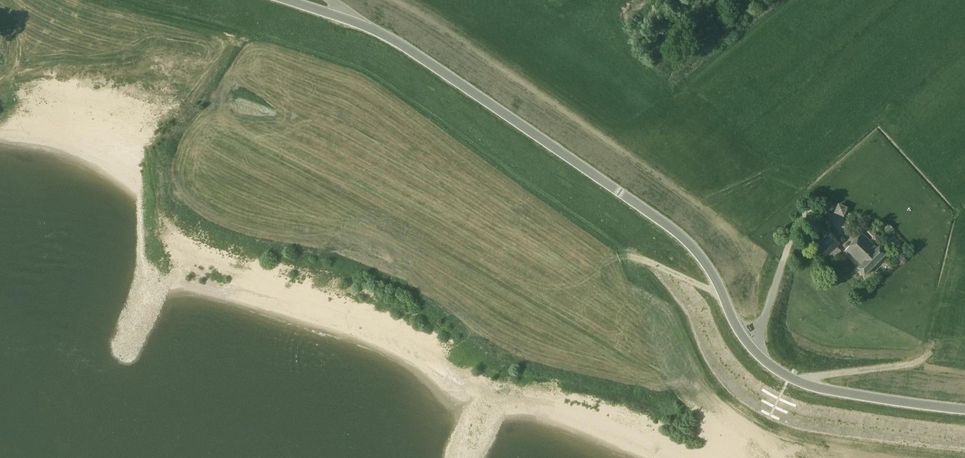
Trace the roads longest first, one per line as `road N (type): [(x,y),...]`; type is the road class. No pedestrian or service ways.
road 1 (track): [(151,0),(296,44),(392,85),(617,246),(637,278),(676,301),(718,380),(750,404),(798,426),(964,451)]
road 2 (unclassified): [(964,410),(841,393),(779,373),(743,341),(710,271),(674,229),(396,41),(284,0)]

